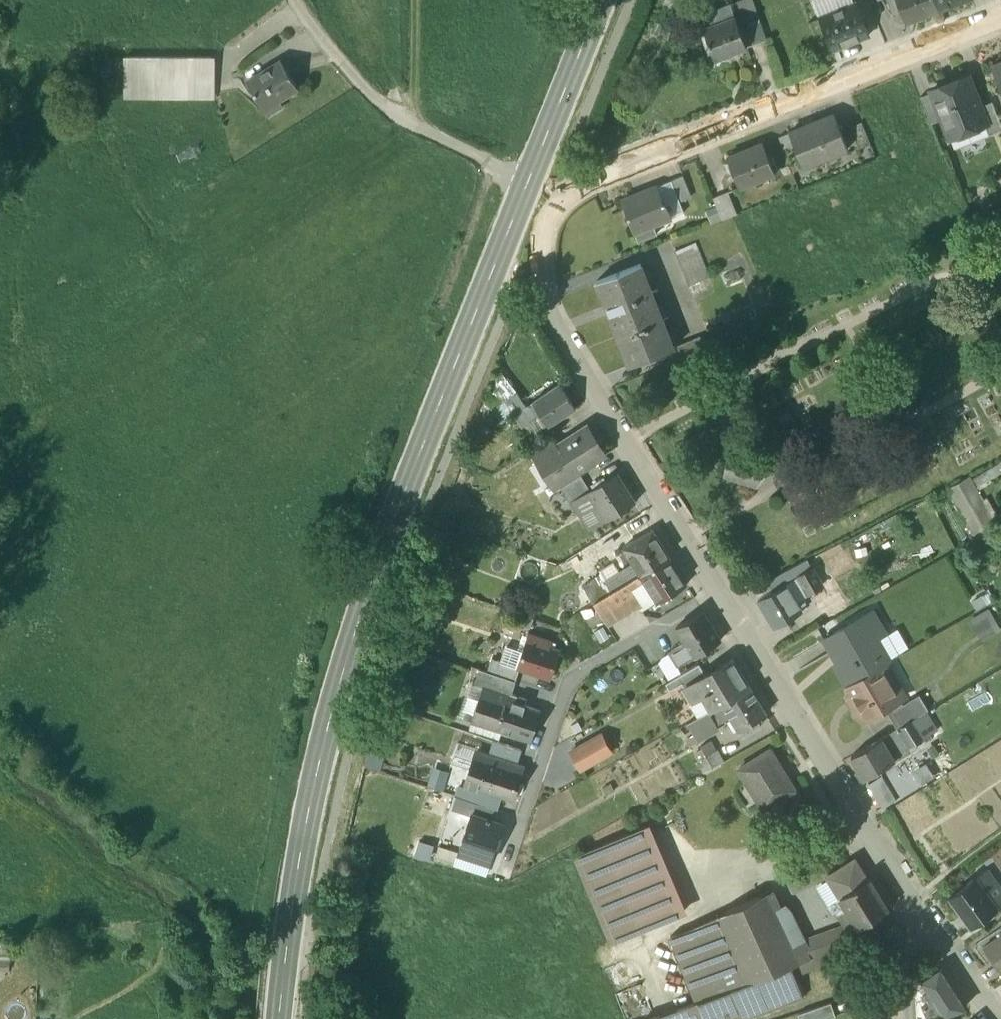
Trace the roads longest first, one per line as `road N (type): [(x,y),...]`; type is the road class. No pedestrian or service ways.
road 1 (residential): [(944,937),(716,592),(567,345),(548,303),(544,247),(561,199),(589,181),(1000,15)]
road 2 (primary): [(278,1018),(327,726),(406,494),(600,0)]
road 3 (track): [(302,0),(339,60),(396,112),(528,178)]

